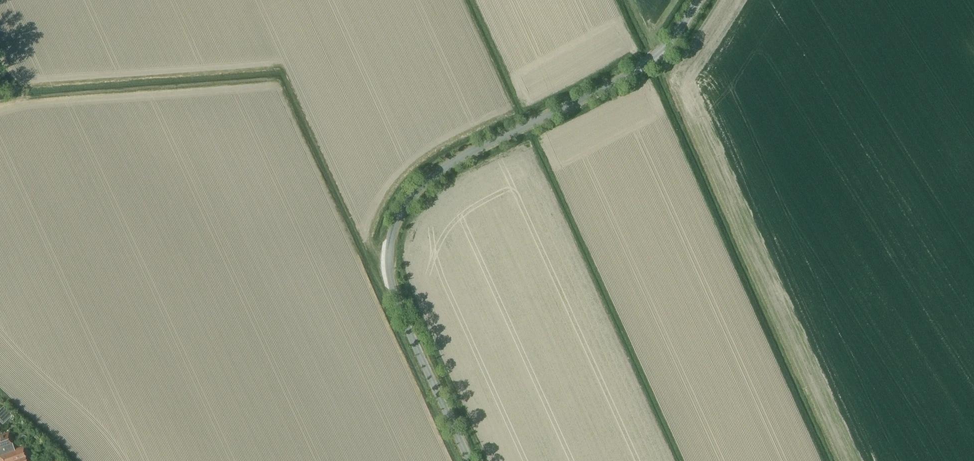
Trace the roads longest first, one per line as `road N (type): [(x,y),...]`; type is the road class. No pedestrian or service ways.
road 1 (tertiary): [(469,460),(393,293),(384,265),(390,228),(407,198),(440,170),(653,63),(700,0)]

